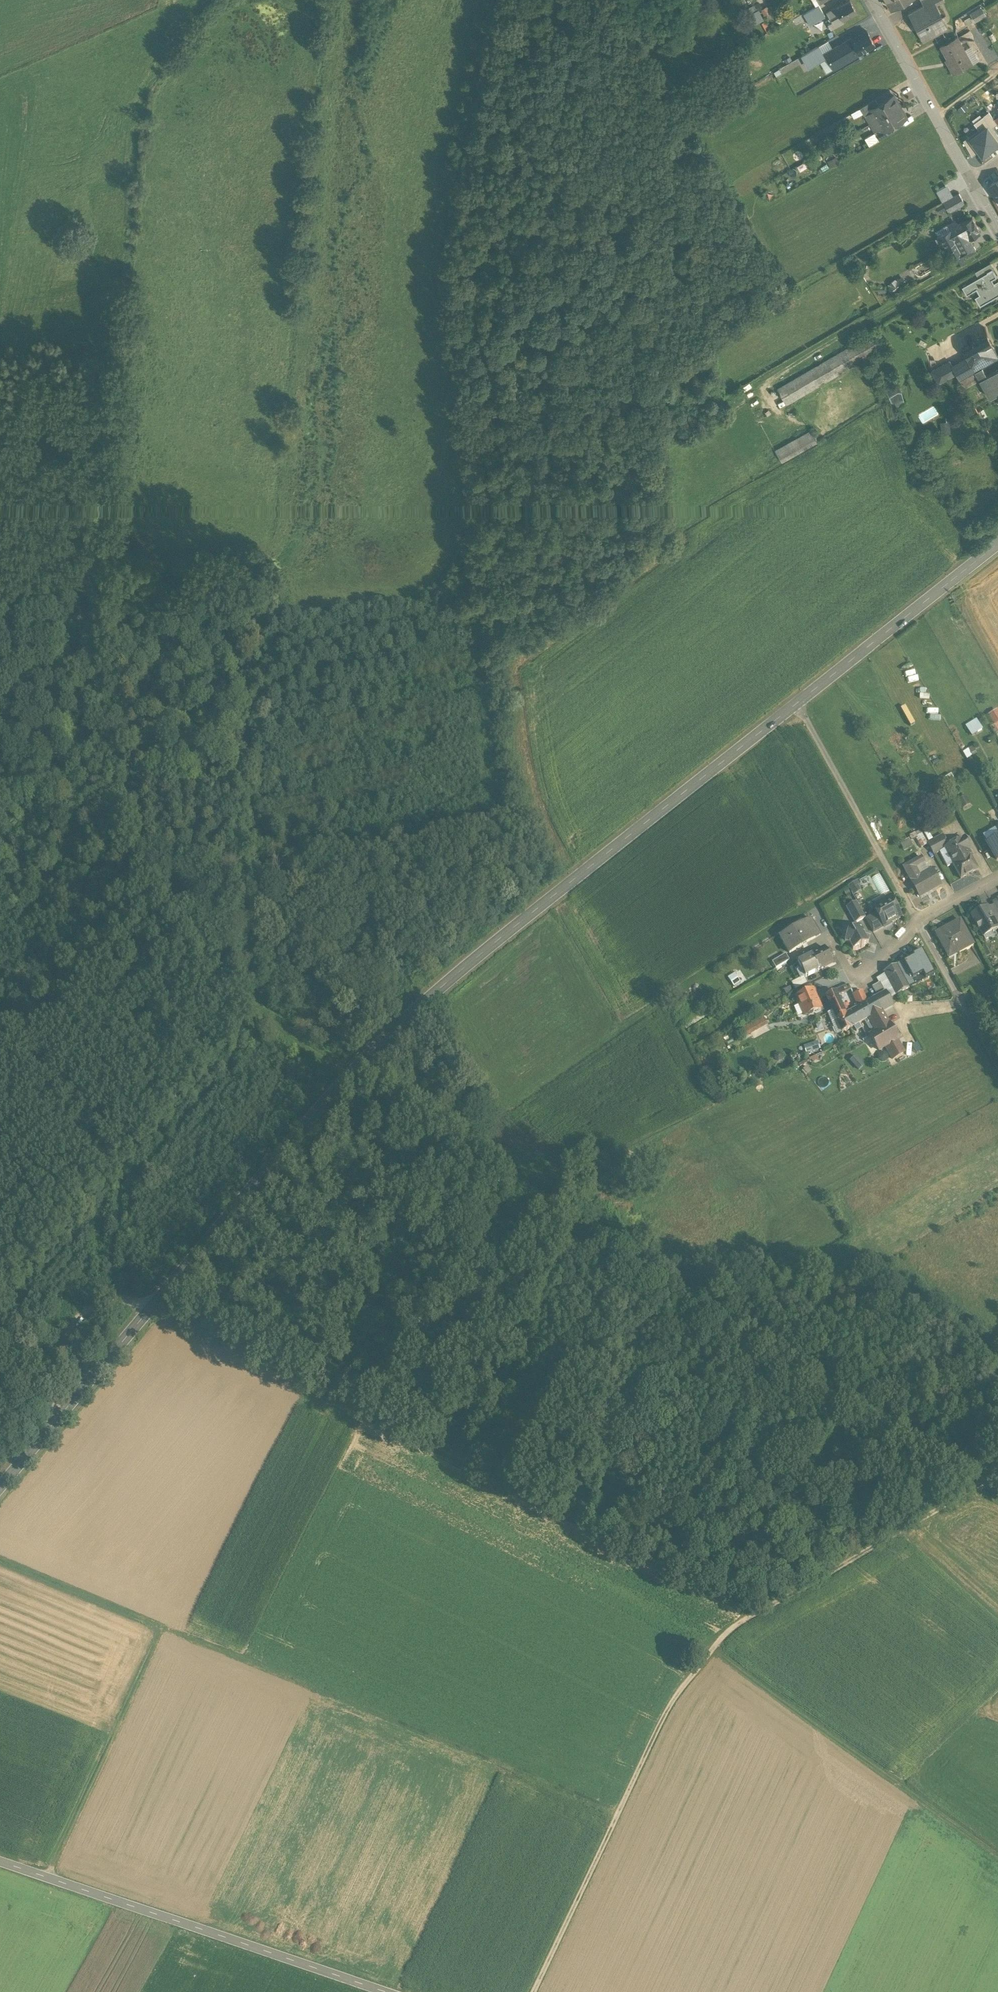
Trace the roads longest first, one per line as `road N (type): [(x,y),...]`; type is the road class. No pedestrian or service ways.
road 1 (secondary): [(797,703),(419,1006),(0,1484)]
road 2 (track): [(505,0),(441,268),(468,523),(453,567),(432,592),(404,602),(253,628)]
road 3 (track): [(615,1818),(165,1630),(49,1878)]
road 4 (track): [(532,1991),(667,1710),(707,1653),(735,1626),(976,1488)]
road 5 (track): [(153,1305),(753,1616)]
road 6 (track): [(734,0),(619,67),(689,267),(705,355)]
road 7 (unclassified): [(382,1991),(0,1861)]
road 8 (track): [(712,1648),(997,1854)]
road 9 (track): [(880,859),(621,1030)]
road 10 (track): [(454,394),(689,267)]
road 11 (secondary): [(997,544),(797,703)]
road 12 (unclassified): [(915,920),(797,703)]
road 13 (residential): [(867,0),(975,187)]
road 14 (track): [(153,1305),(107,1301),(73,1315),(50,1352),(46,1400),(56,1418)]
road 15 (track): [(165,1630),(0,1559)]
road 16 (residential): [(915,920),(860,984),(835,943)]
road 17 (track): [(127,877),(0,882)]

